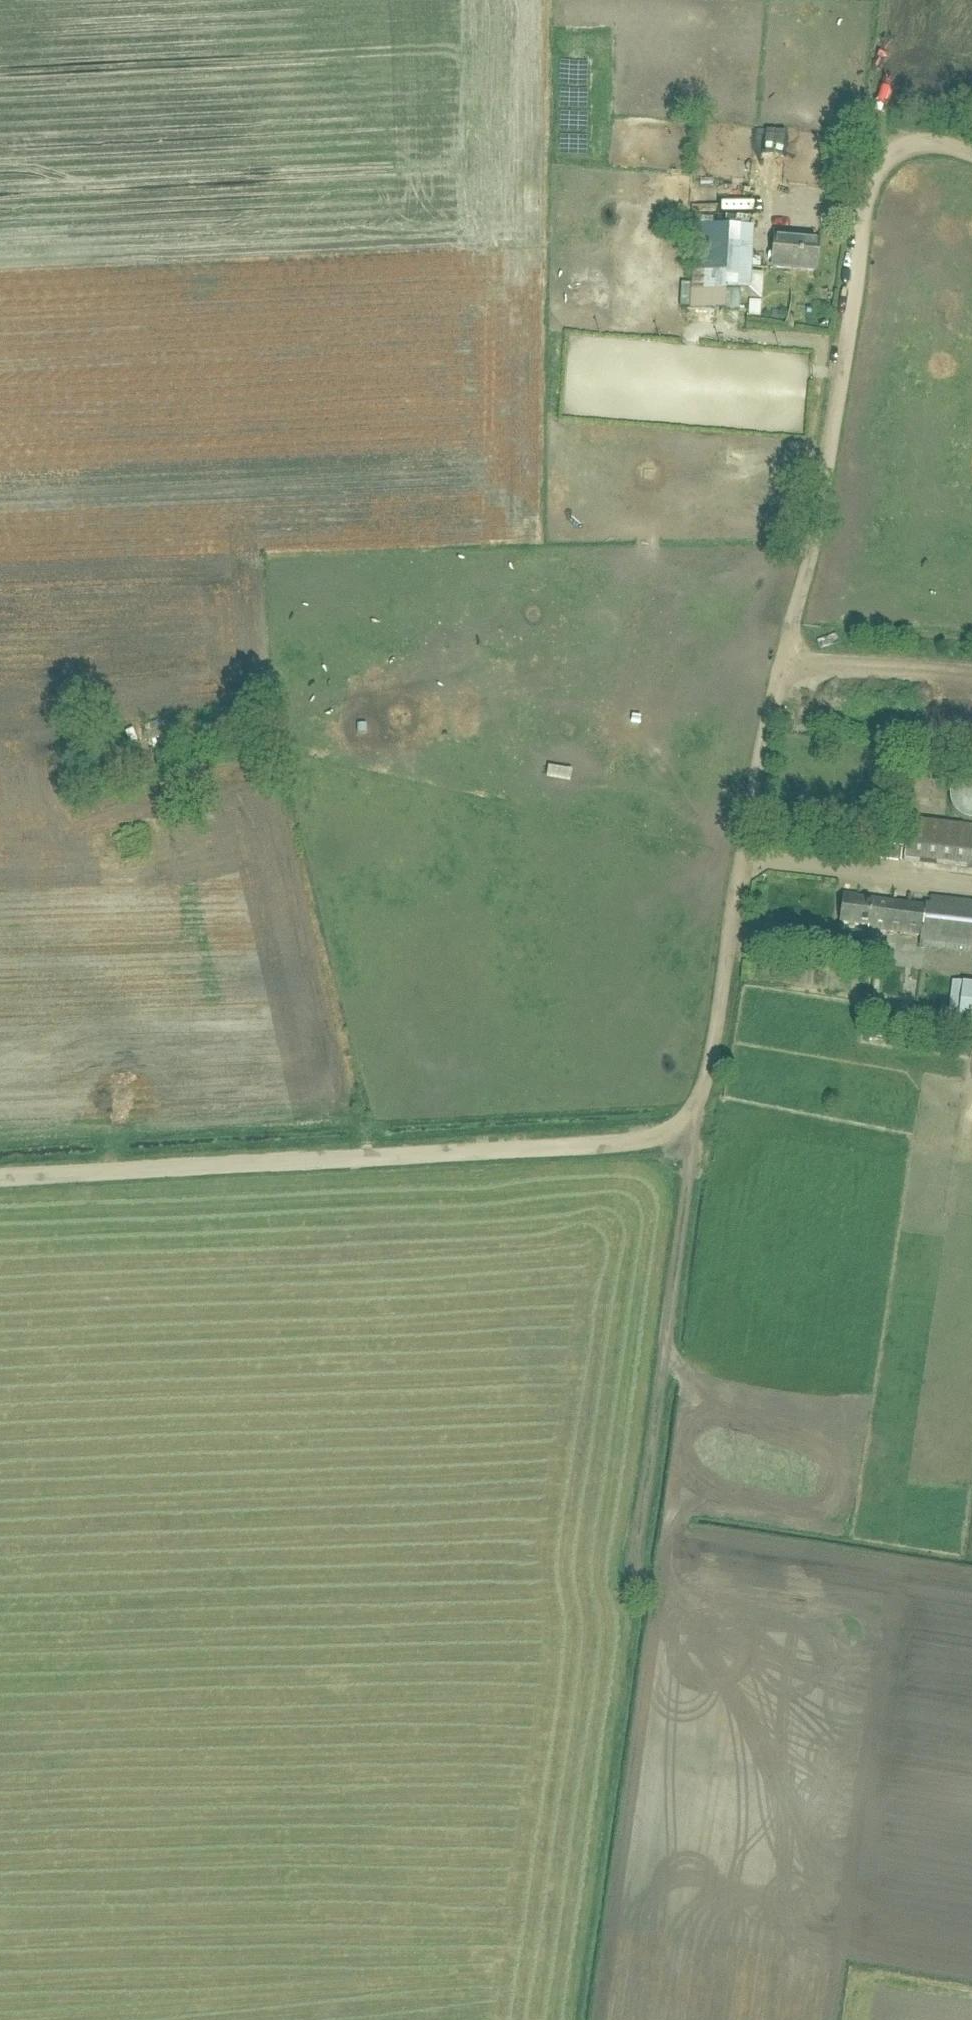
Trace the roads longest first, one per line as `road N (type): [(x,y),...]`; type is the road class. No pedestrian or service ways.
road 1 (track): [(0,1179),(630,1147),(675,1128),(694,1109),(707,1080),(753,785),(818,520),(868,185),(885,146),(901,138),(971,155)]

